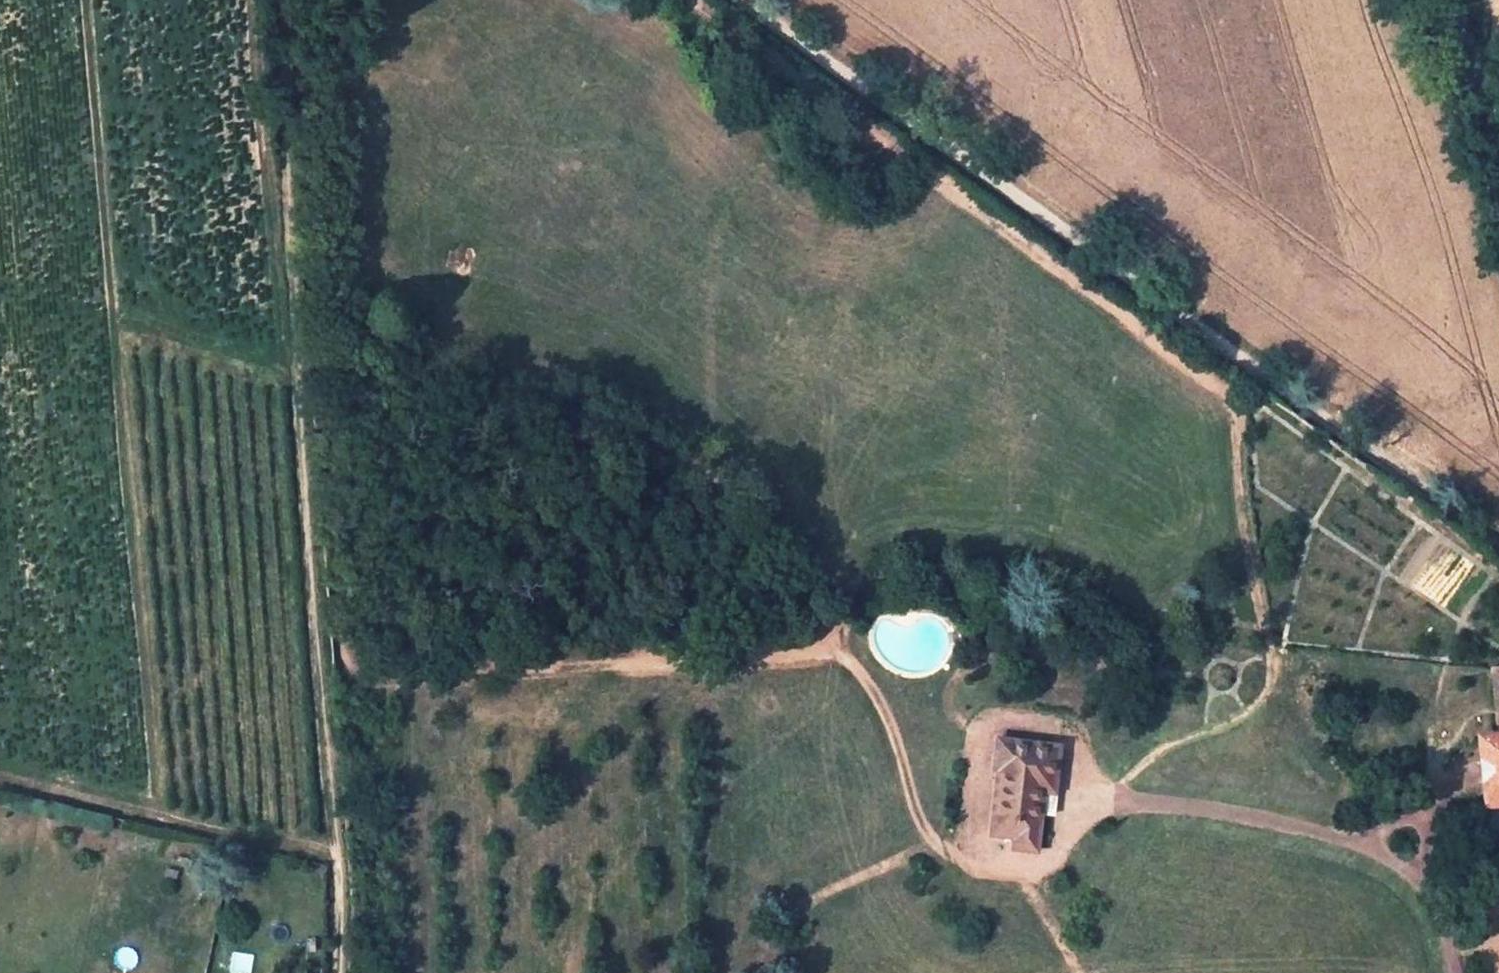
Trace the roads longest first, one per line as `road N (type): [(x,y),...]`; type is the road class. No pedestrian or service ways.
road 1 (track): [(272,0),(300,472),(333,793),(337,972)]
road 2 (track): [(748,0),(968,170),(1498,540)]
road 3 (track): [(336,853),(0,773)]
road 4 (unclassified): [(1440,0),(1498,216)]

